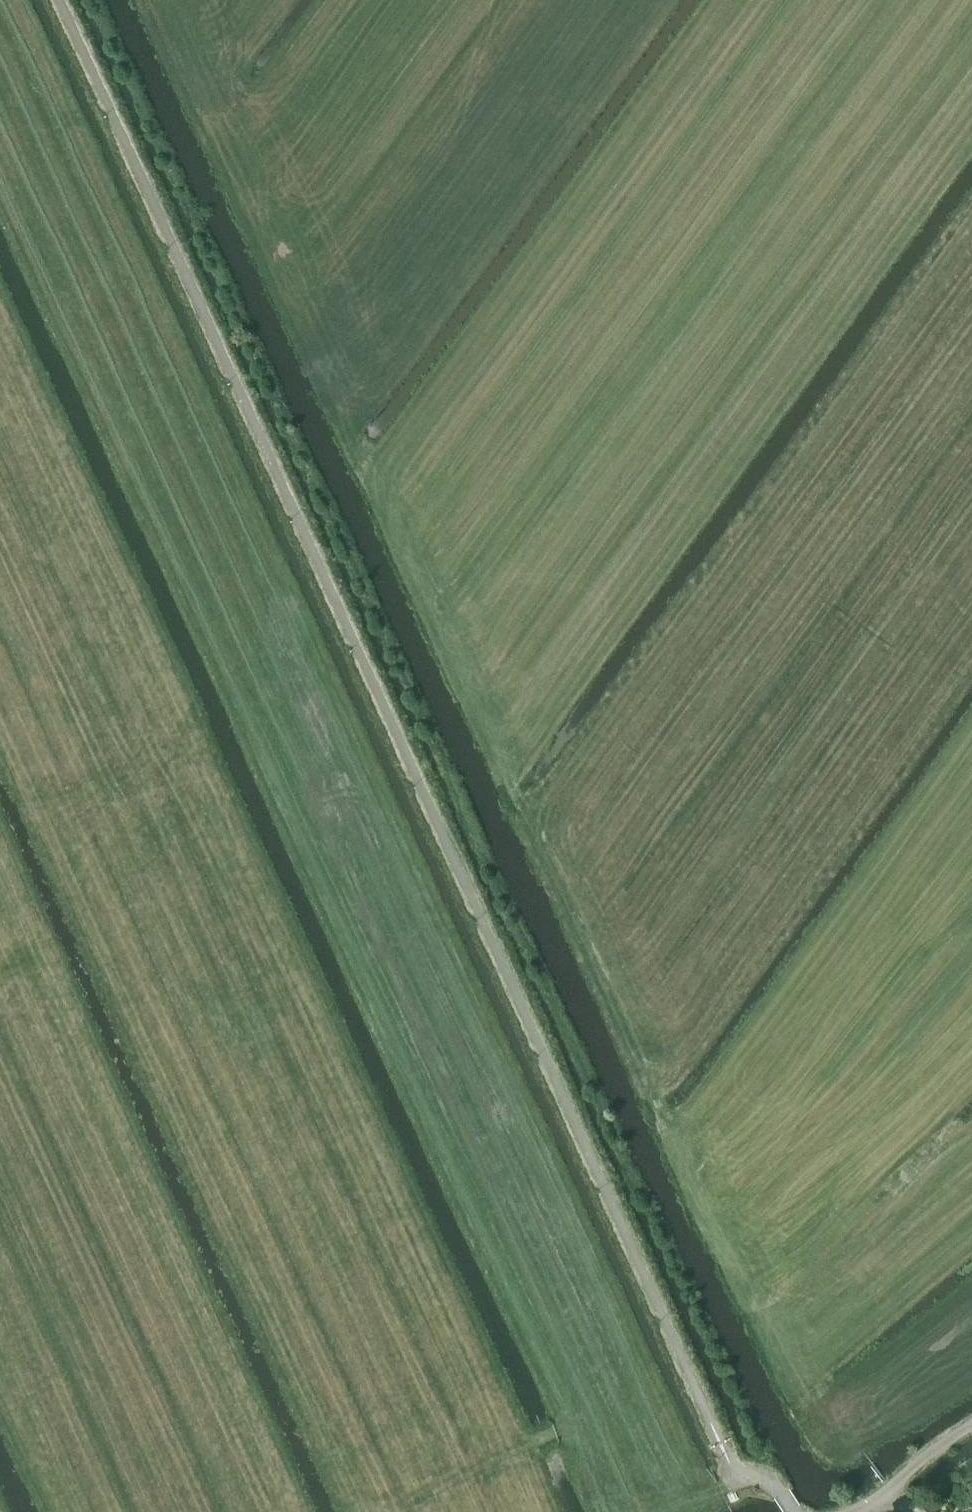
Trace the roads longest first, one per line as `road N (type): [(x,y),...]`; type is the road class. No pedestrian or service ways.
road 1 (unclassified): [(854,1511),(971,1426)]

